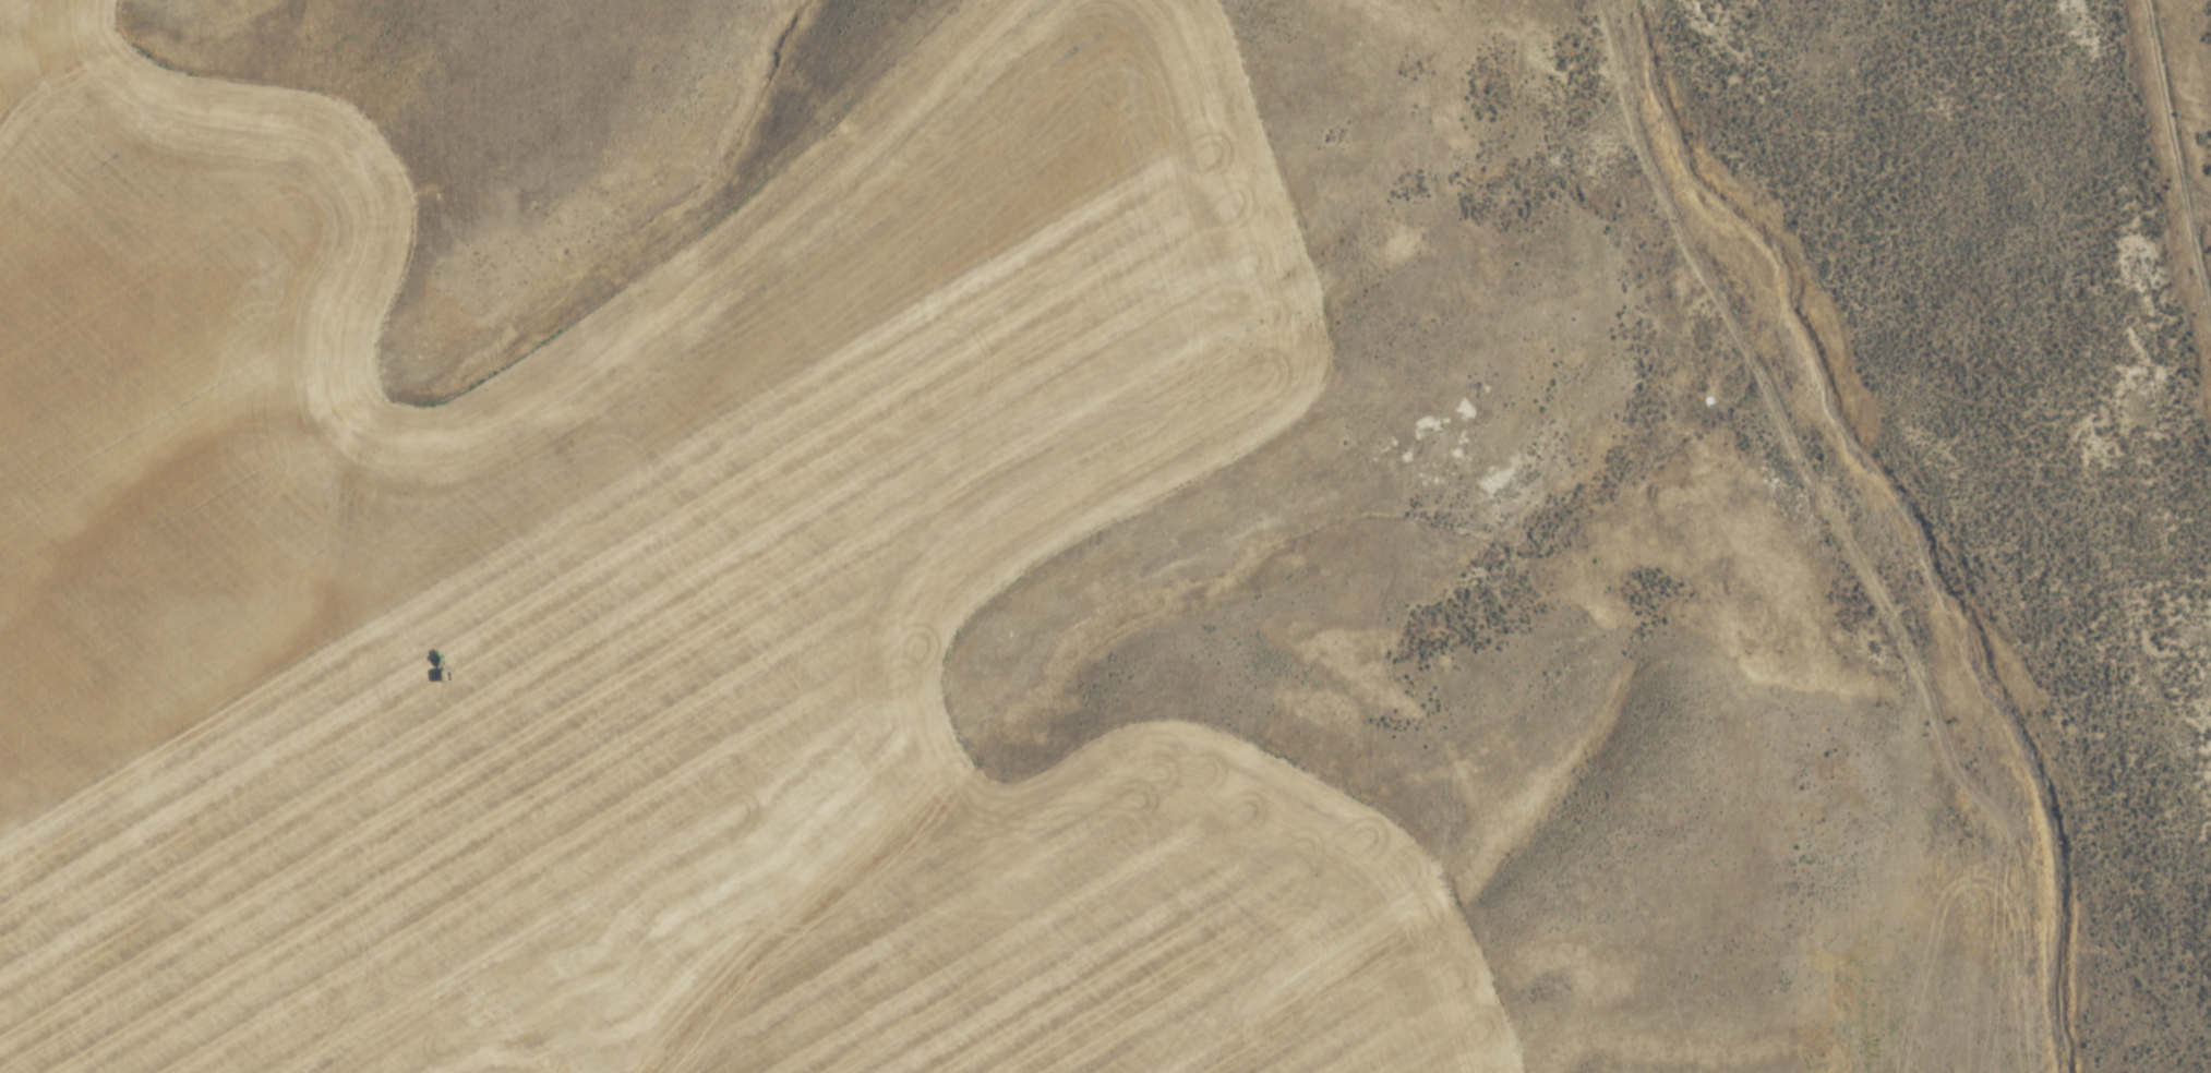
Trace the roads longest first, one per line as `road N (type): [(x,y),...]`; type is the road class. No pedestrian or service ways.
road 1 (track): [(2210,557),(2144,306),(2091,180),(2086,0)]

